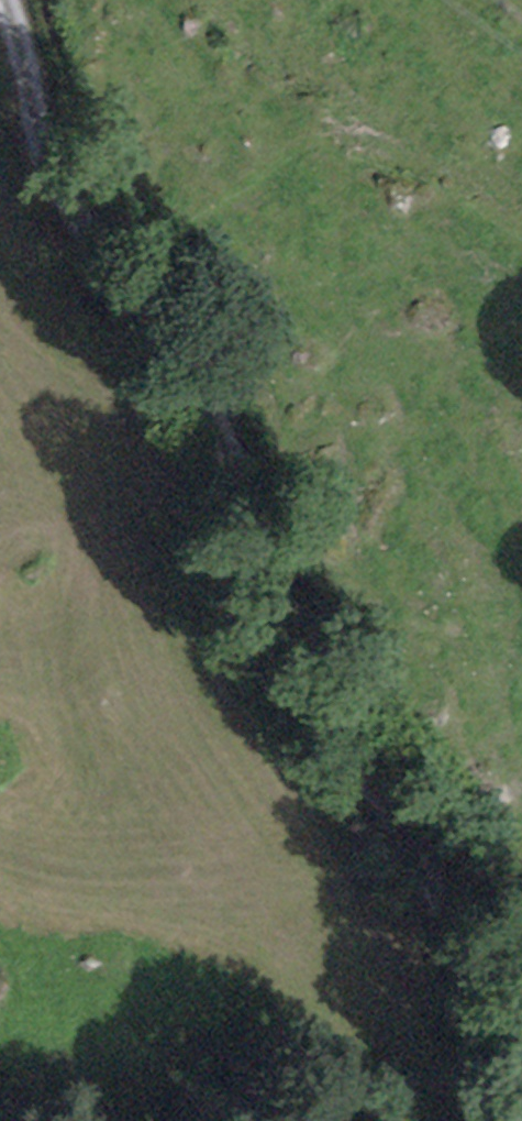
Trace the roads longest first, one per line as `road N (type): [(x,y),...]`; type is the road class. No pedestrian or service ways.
road 1 (track): [(508,1120),(430,880),(313,682),(260,571),(191,376),(53,171),(6,0)]
road 2 (track): [(483,1120),(436,1088),(128,457),(0,234)]

